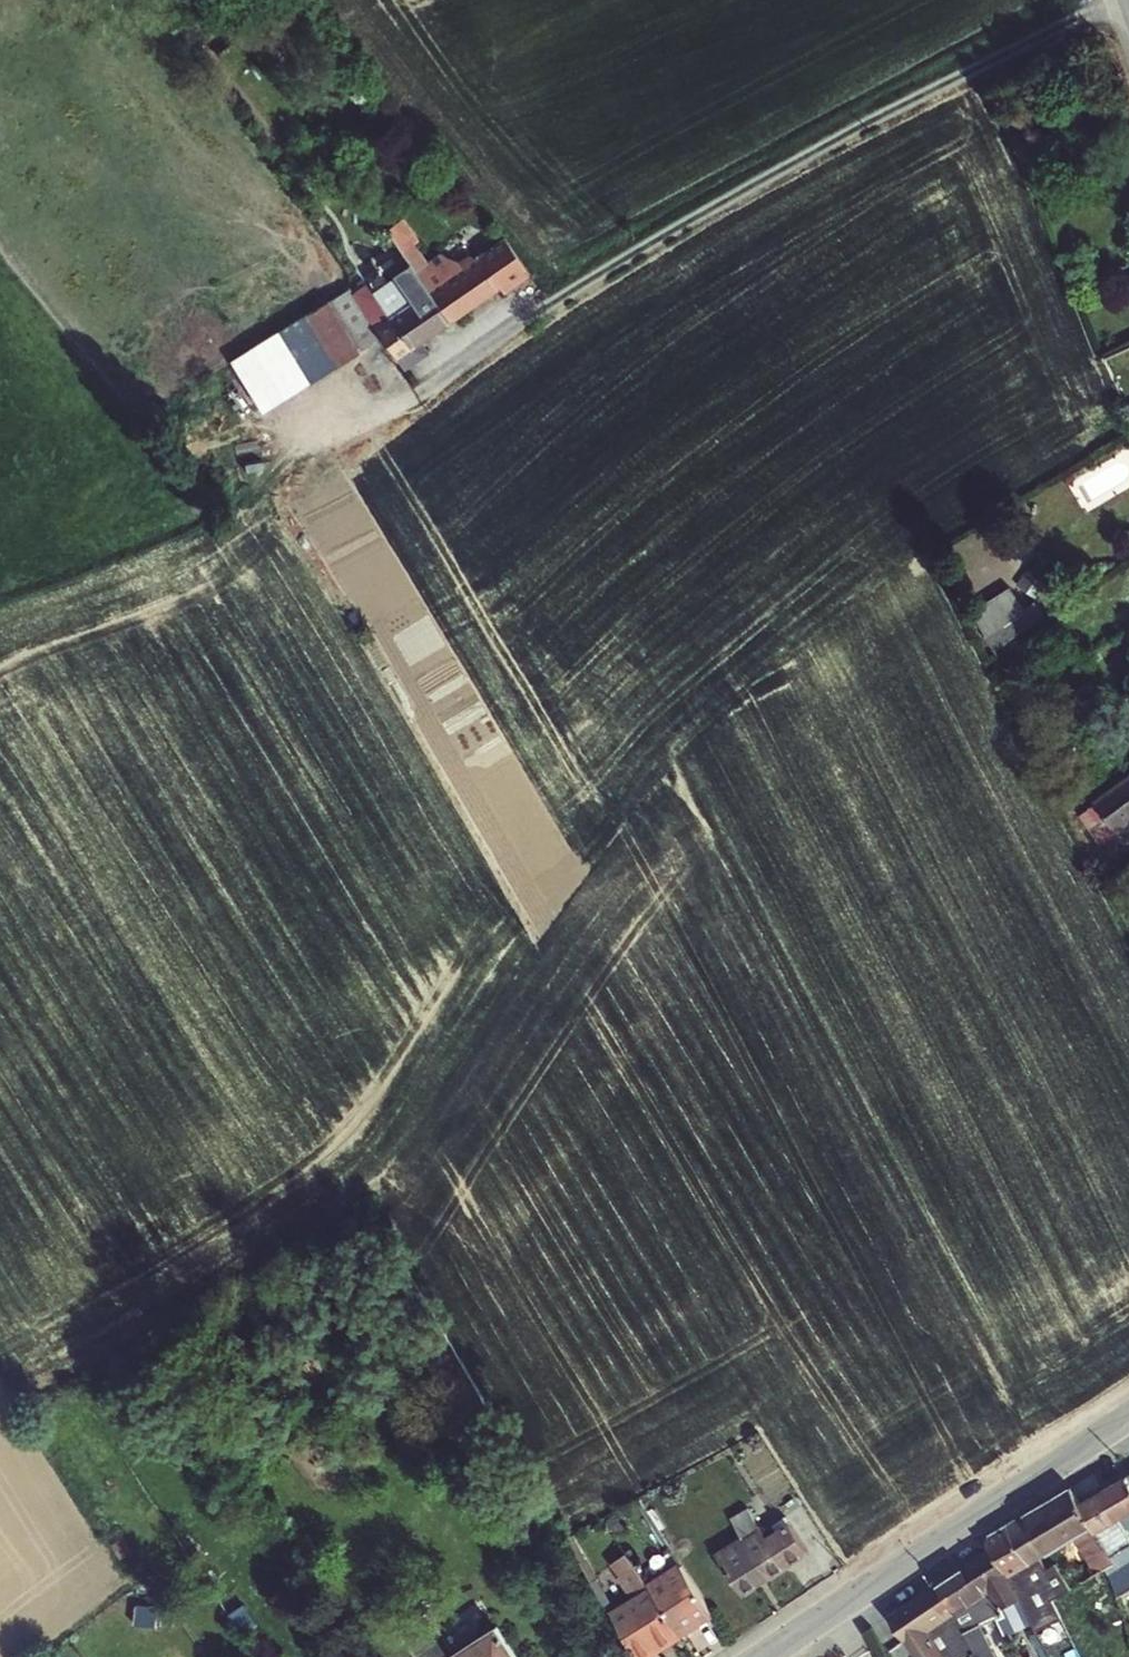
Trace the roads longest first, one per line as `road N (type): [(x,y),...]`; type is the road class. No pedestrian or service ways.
road 1 (tertiary): [(766,1656),(1128,1416)]

